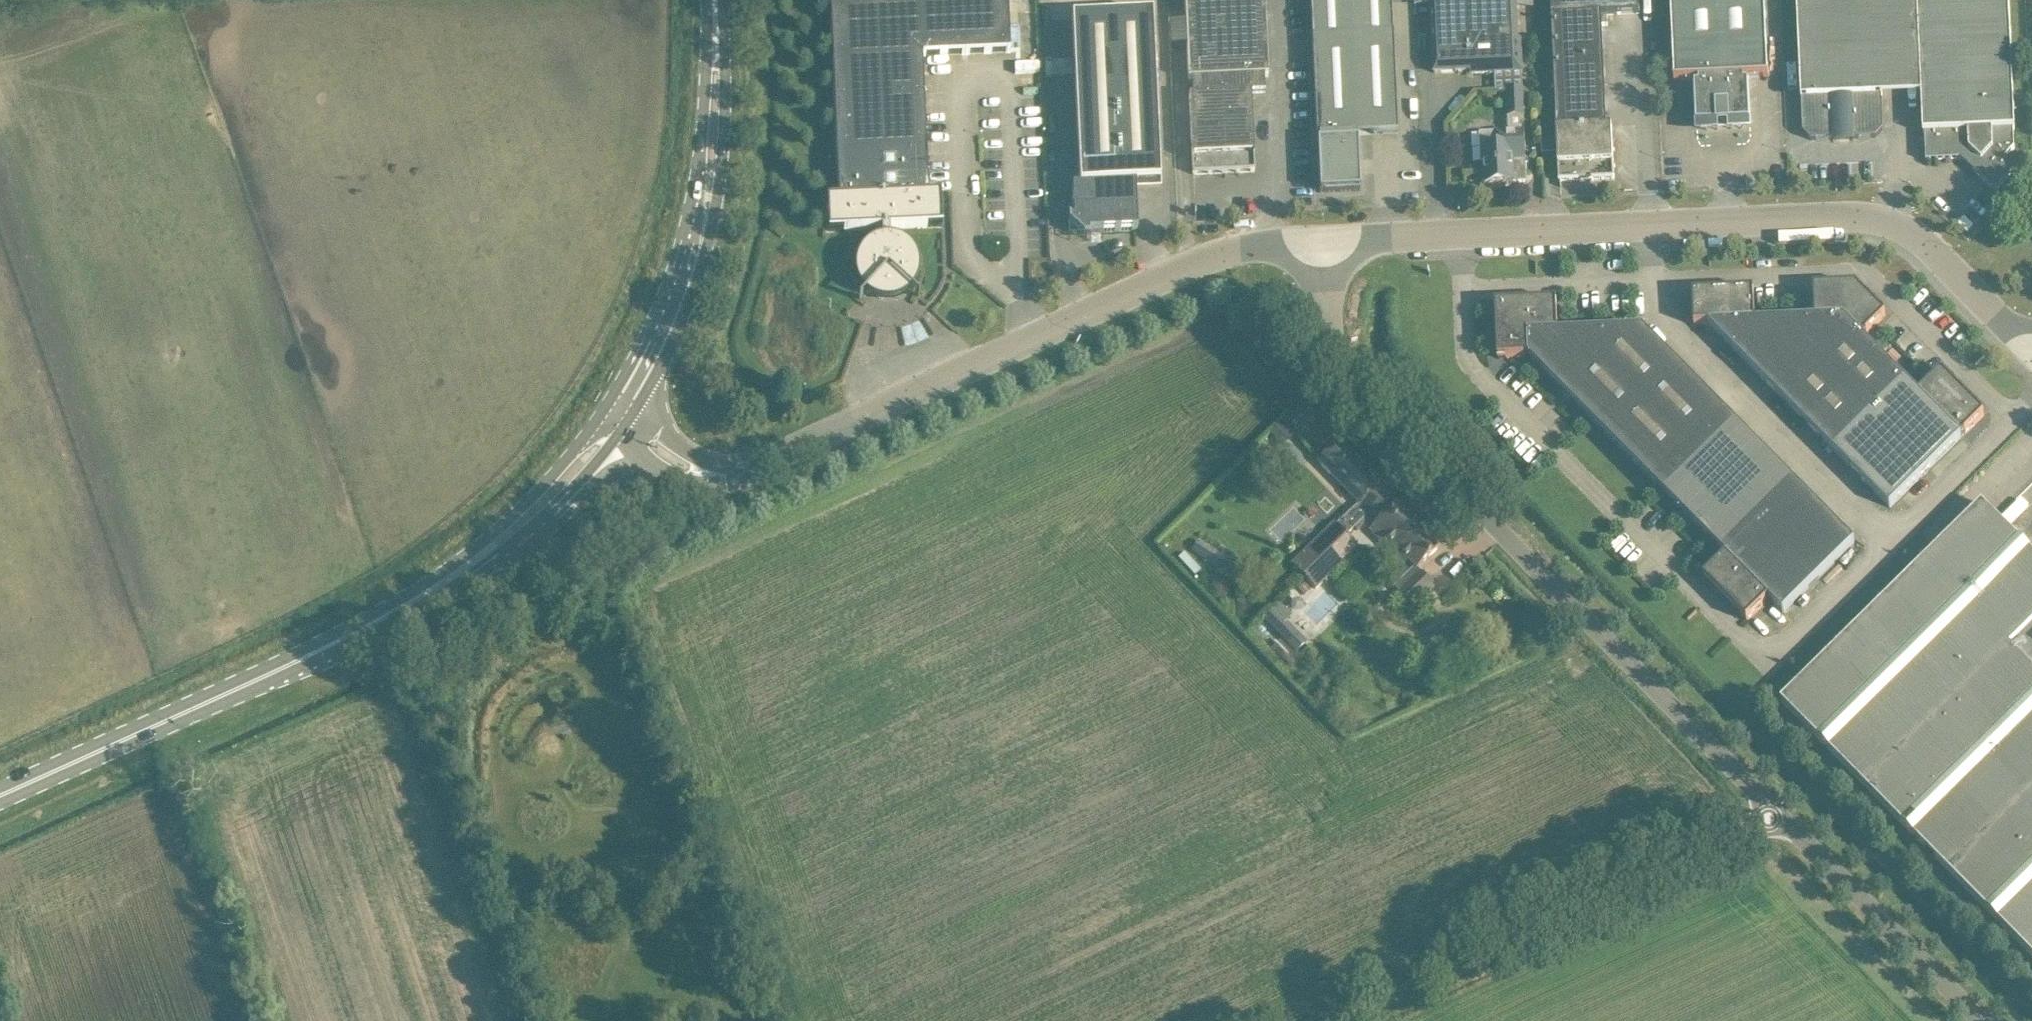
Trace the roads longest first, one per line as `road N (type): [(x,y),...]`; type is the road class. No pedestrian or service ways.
road 1 (unclassified): [(1785,809),(1348,377),(1335,342),(1328,237)]
road 2 (unclassified): [(2031,354),(1914,236),(1871,218),(1328,237)]
road 3 (secondary): [(0,796),(253,681),(451,578),(502,540),(615,429)]
road 4 (unclassified): [(754,463),(1199,260),(1261,241),(1328,237)]
road 5 (unclassified): [(1332,1020),(1785,809)]
road 6 (secondary): [(632,404),(699,255),(715,0)]
road 7 (unclassified): [(1991,1020),(1785,809)]
road 8 (unclassified): [(615,429),(667,474),(704,482),(754,463)]
road 9 (unclassified): [(754,463),(715,464),(686,451),(632,404)]

